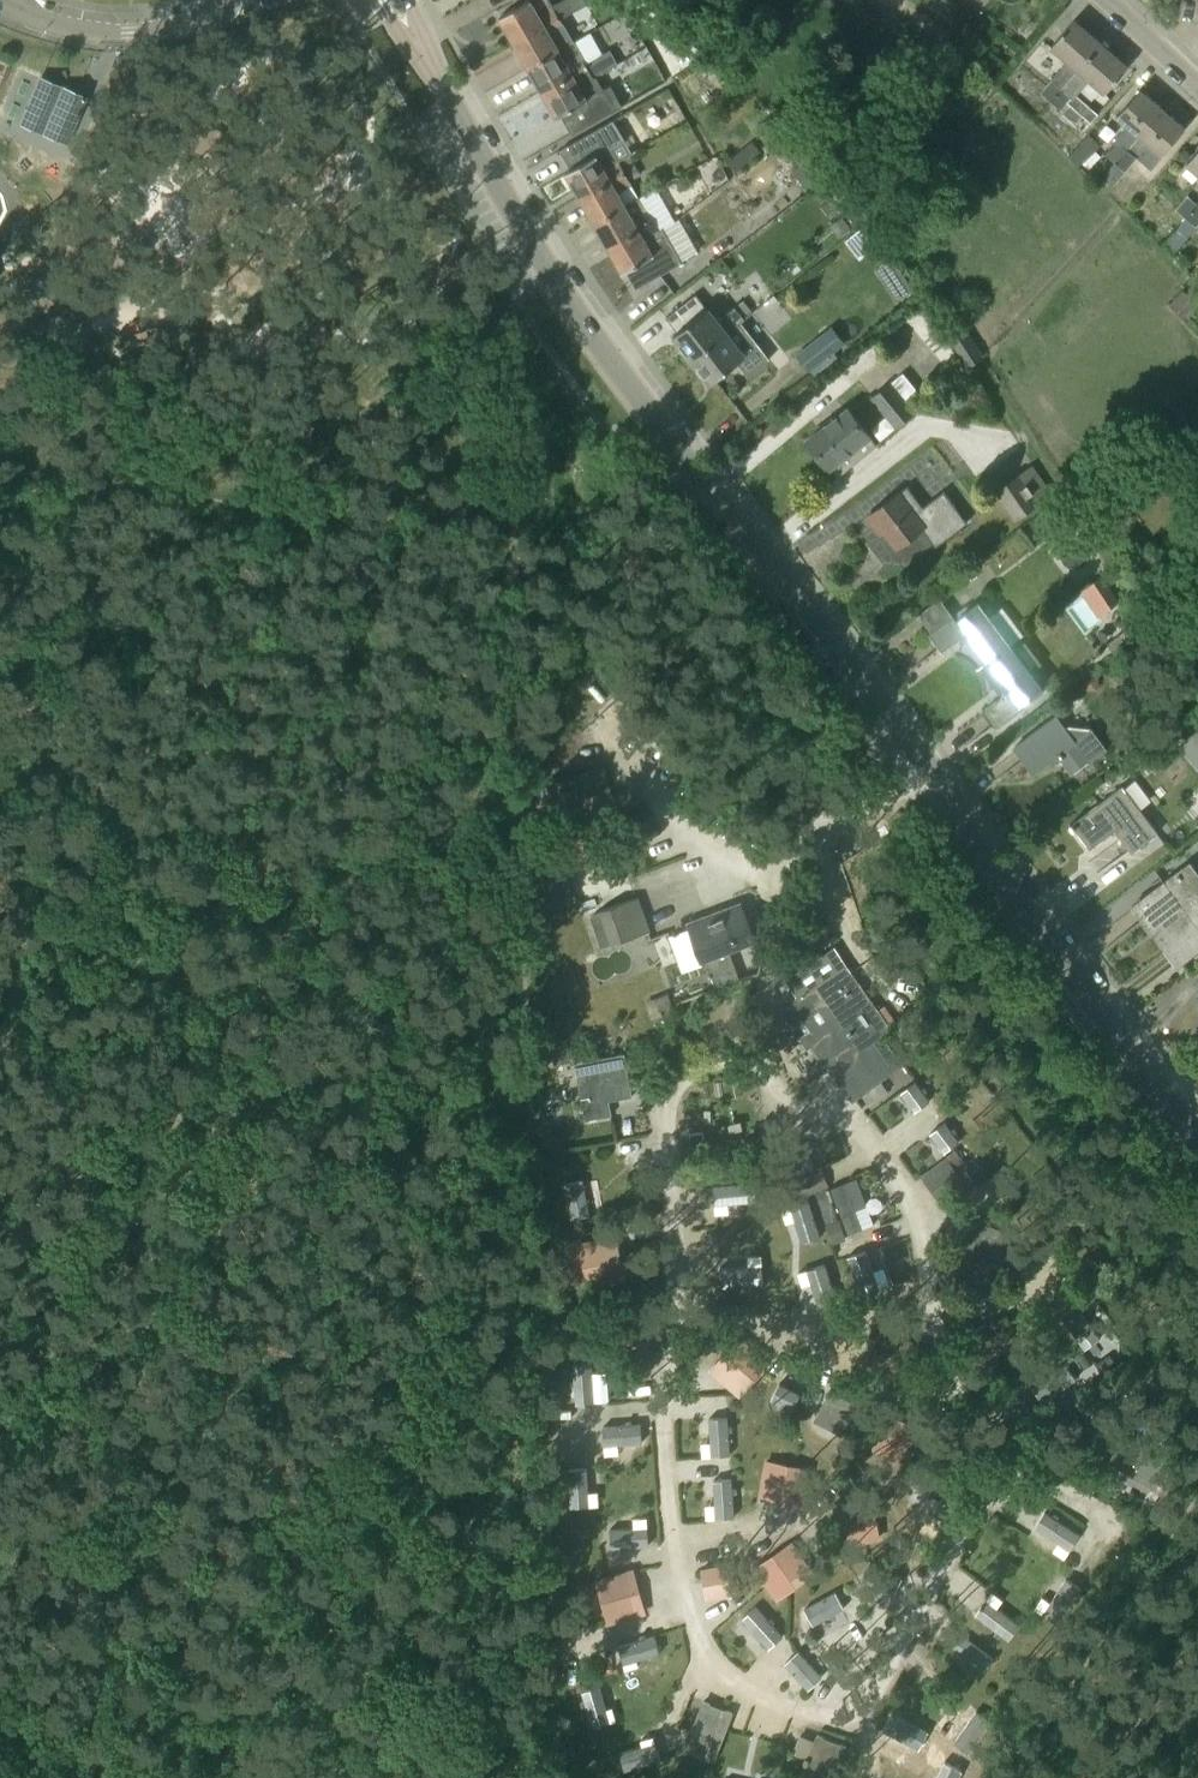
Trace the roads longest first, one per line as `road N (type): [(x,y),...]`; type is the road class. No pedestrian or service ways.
road 1 (tertiary): [(1197,1136),(562,286),(391,0)]
road 2 (residential): [(237,0),(130,31),(74,28),(0,0)]

